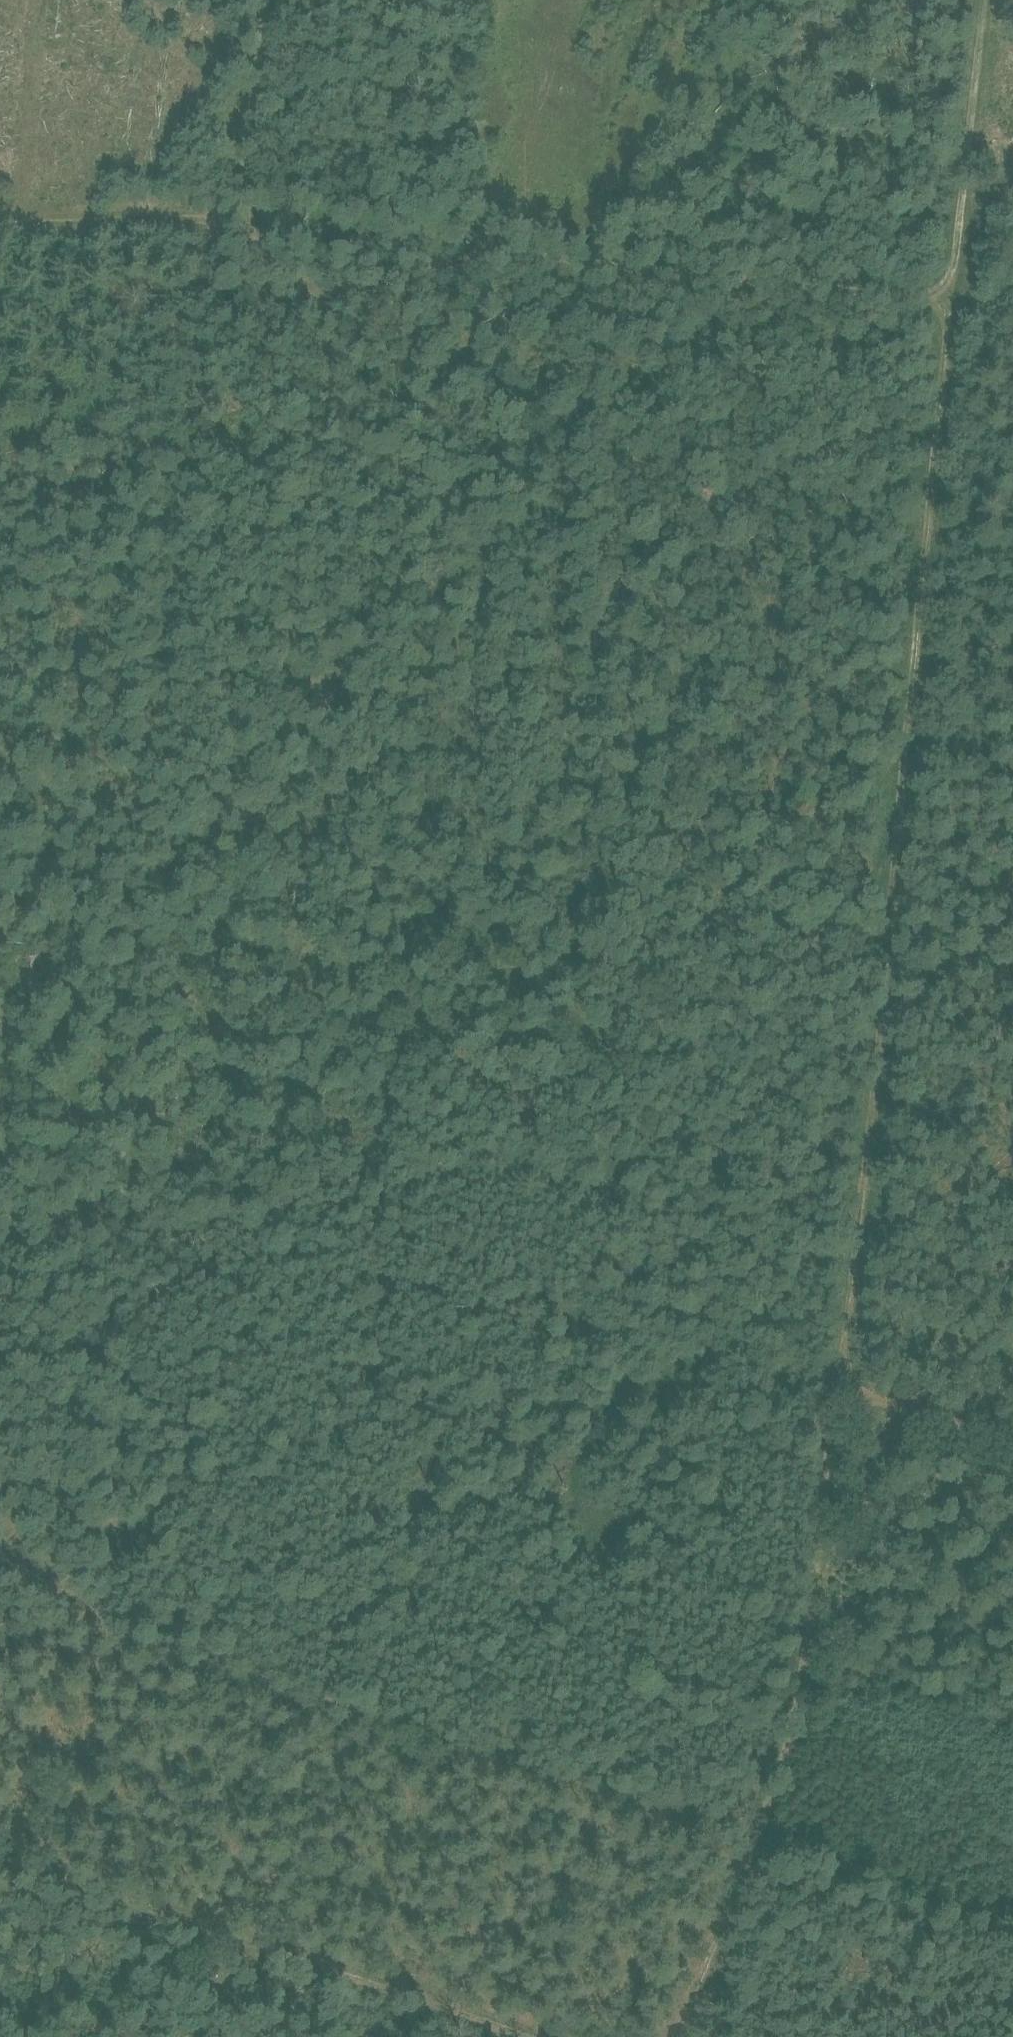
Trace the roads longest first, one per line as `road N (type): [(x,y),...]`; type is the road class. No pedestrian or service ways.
road 1 (track): [(956,287),(826,1464)]
road 2 (track): [(264,0),(241,220),(330,320),(668,291),(956,287)]
road 3 (track): [(46,1866),(74,1754),(115,1468),(116,1195),(95,1145),(0,1100)]
road 4 (track): [(0,1883),(29,1868),(71,1871),(548,2036)]
road 5 (track): [(987,0),(956,287)]
road 6 (track): [(241,220),(0,221)]
road 7 (track): [(840,1365),(1012,1426)]

